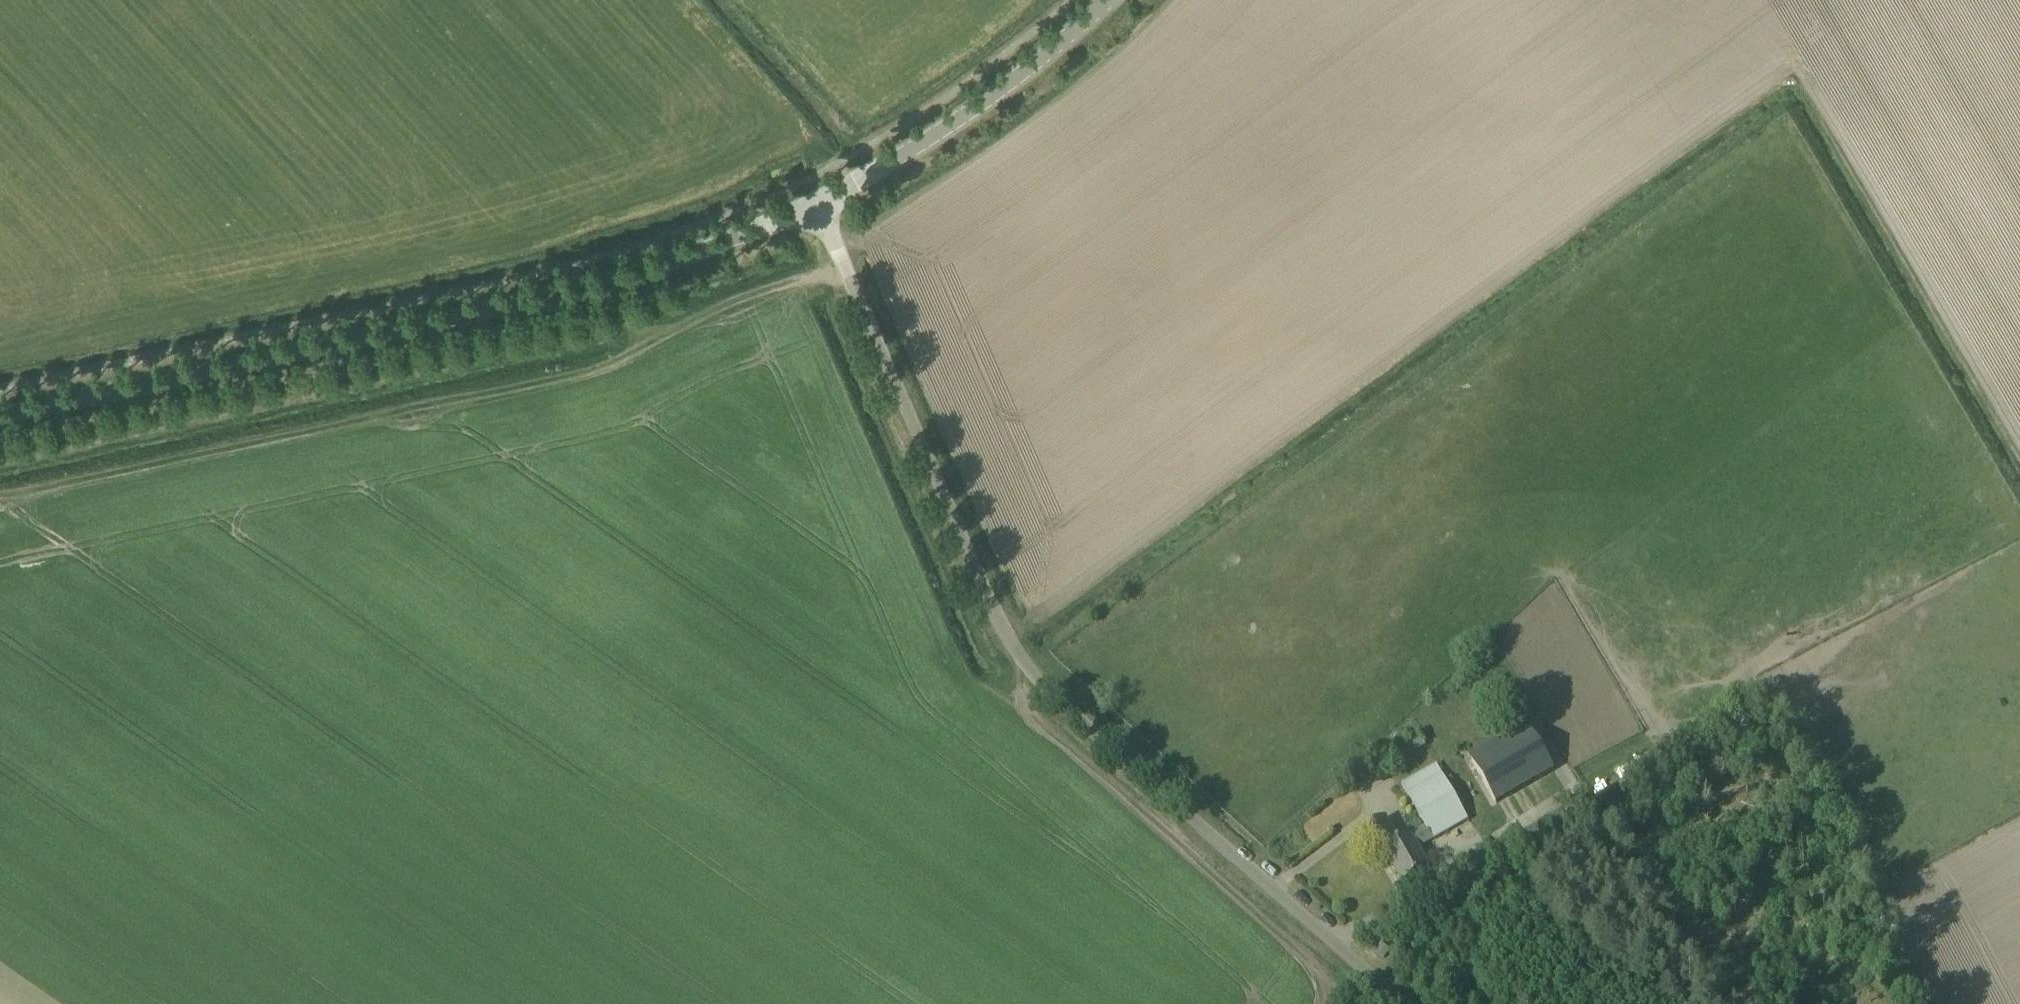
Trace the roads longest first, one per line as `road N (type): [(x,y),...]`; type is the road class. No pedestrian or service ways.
road 1 (unclassified): [(1408,1003),(1036,676),(985,595),(818,206)]
road 2 (tertiary): [(0,416),(529,304),(634,276),(818,206)]
road 3 (tertiary): [(818,206),(1010,82),(1098,0)]

